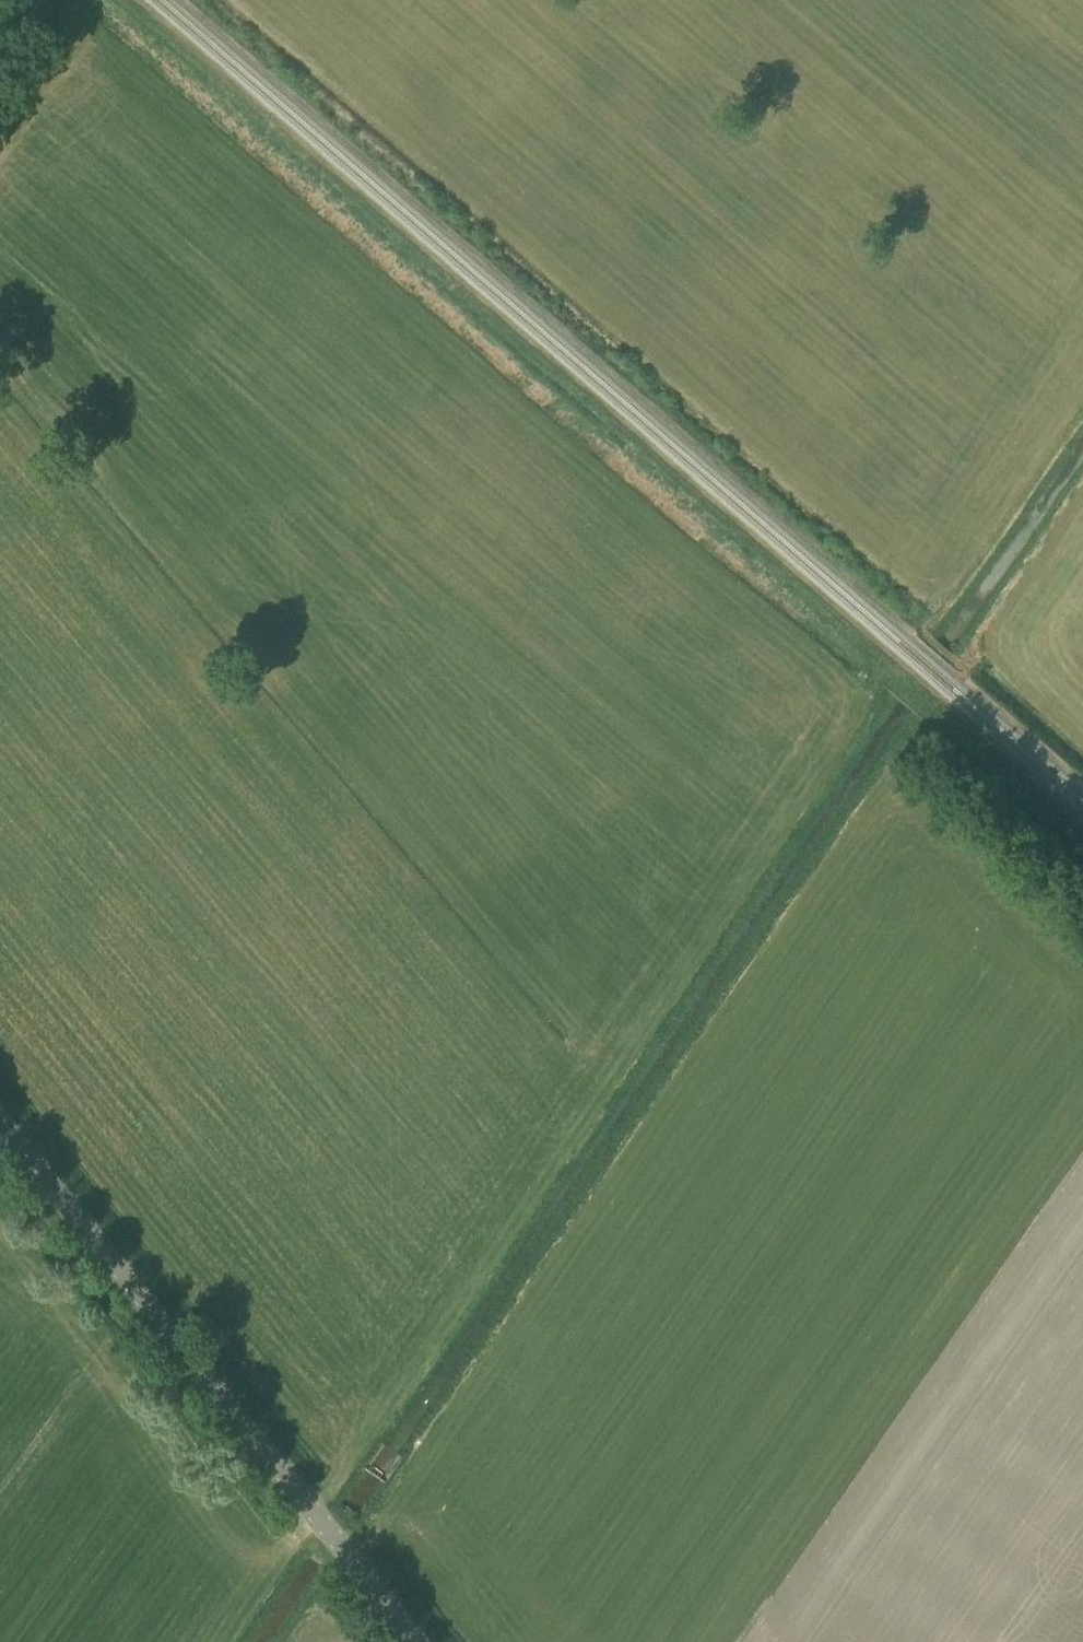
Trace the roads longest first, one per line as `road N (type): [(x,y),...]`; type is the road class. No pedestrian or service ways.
road 1 (unclassified): [(417,1641),(0,1116)]

